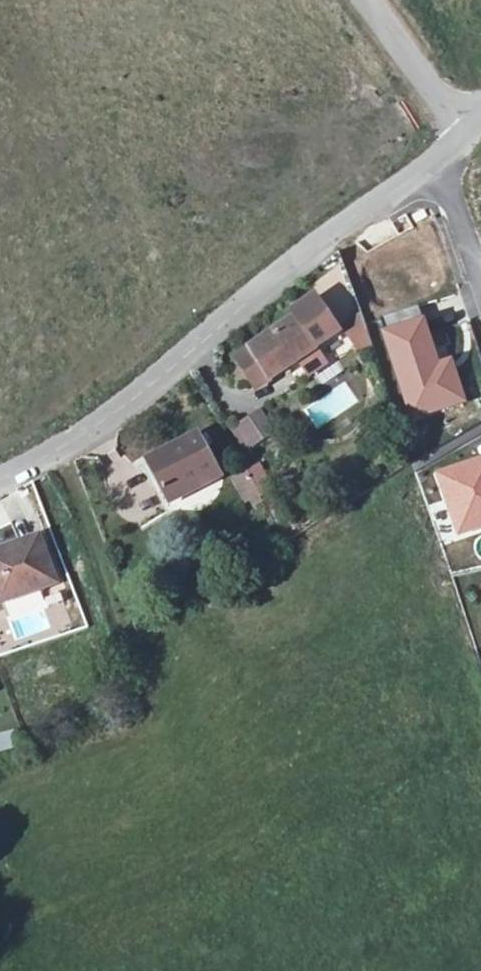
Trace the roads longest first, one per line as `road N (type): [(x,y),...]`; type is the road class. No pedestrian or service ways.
road 1 (residential): [(0,478),(129,402),(290,262),(435,157)]
road 2 (residential): [(480,283),(435,157)]

